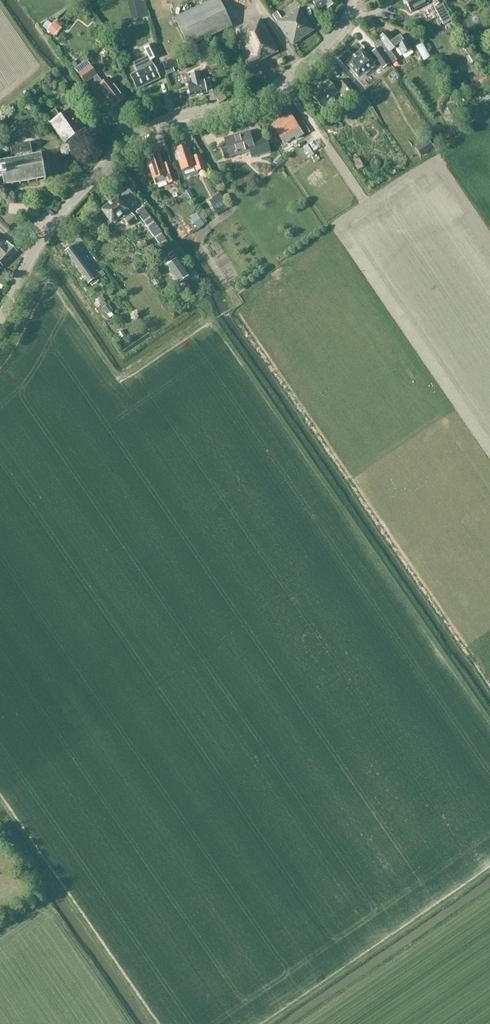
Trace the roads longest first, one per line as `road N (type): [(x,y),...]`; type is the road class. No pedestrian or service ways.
road 1 (tertiary): [(0,319),(37,247),(126,140),(162,120),(266,93),(335,36),(349,0)]

